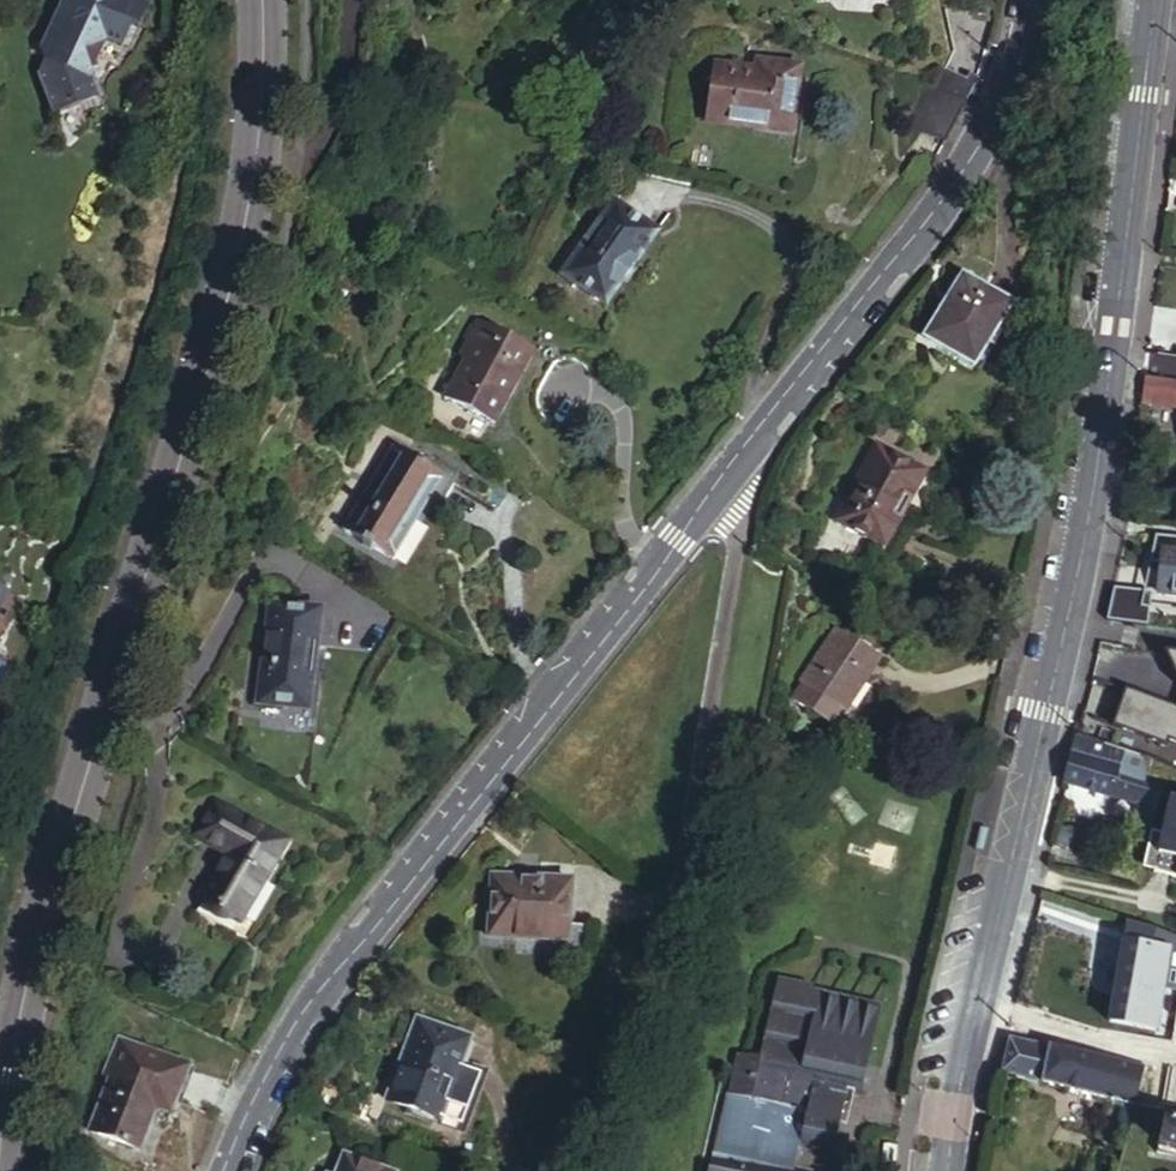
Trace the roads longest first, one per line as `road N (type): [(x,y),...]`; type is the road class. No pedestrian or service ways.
road 1 (residential): [(1043,0),(951,193),(325,982),(297,1020),(222,1170)]
road 2 (residential): [(1156,0),(1104,445),(945,1170)]
road 3 (tertiary): [(261,0),(255,118),(238,215),(29,975),(0,1154)]

